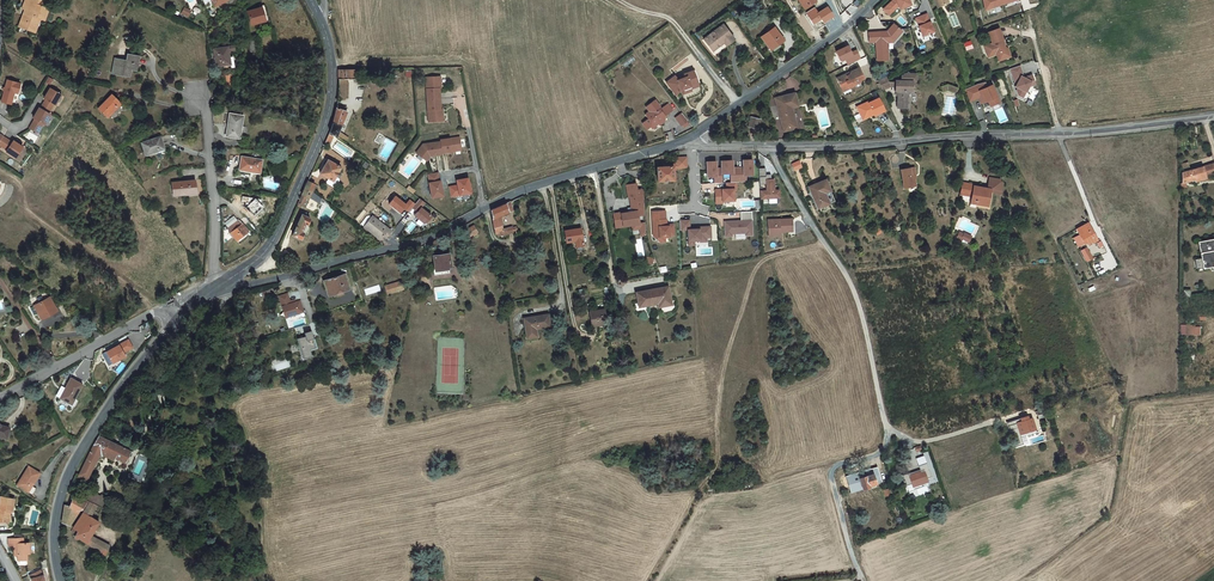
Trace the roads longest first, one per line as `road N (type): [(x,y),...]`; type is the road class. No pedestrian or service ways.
road 1 (tertiary): [(686,139),(525,189),(424,240),(212,291)]
road 2 (unclassified): [(771,146),(849,279),(888,431),(877,455),(832,472),(850,547)]
road 3 (unclassified): [(771,146),(1083,132),(1213,116)]
road 4 (tertiary): [(321,19),(333,78),(325,126),(279,233),(259,259),(212,291)]
road 5 (track): [(694,491),(714,464),(717,371),(757,267),(823,242)]
road 6 (tertiary): [(166,328),(66,483),(54,516),(60,580)]
road 7 (tertiary): [(875,0),(686,139)]
road 8 (residential): [(196,97),(205,105),(214,196),(212,291)]
road 9 (unclassified): [(151,315),(0,401)]
road 10 (track): [(737,105),(670,19),(620,0)]

